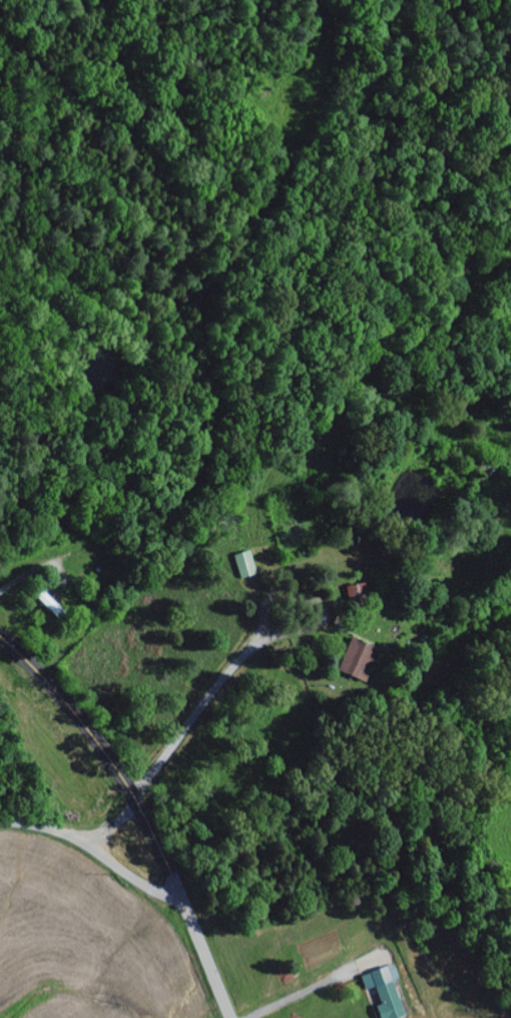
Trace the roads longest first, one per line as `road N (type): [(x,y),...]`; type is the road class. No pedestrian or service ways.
road 1 (residential): [(0,470),(38,400),(336,90),(349,0)]
road 2 (secondary): [(0,639),(61,697),(129,788),(231,1017)]
road 3 (residential): [(257,172),(161,120),(44,34),(16,0)]
road 4 (residential): [(0,824),(61,831),(183,900)]

